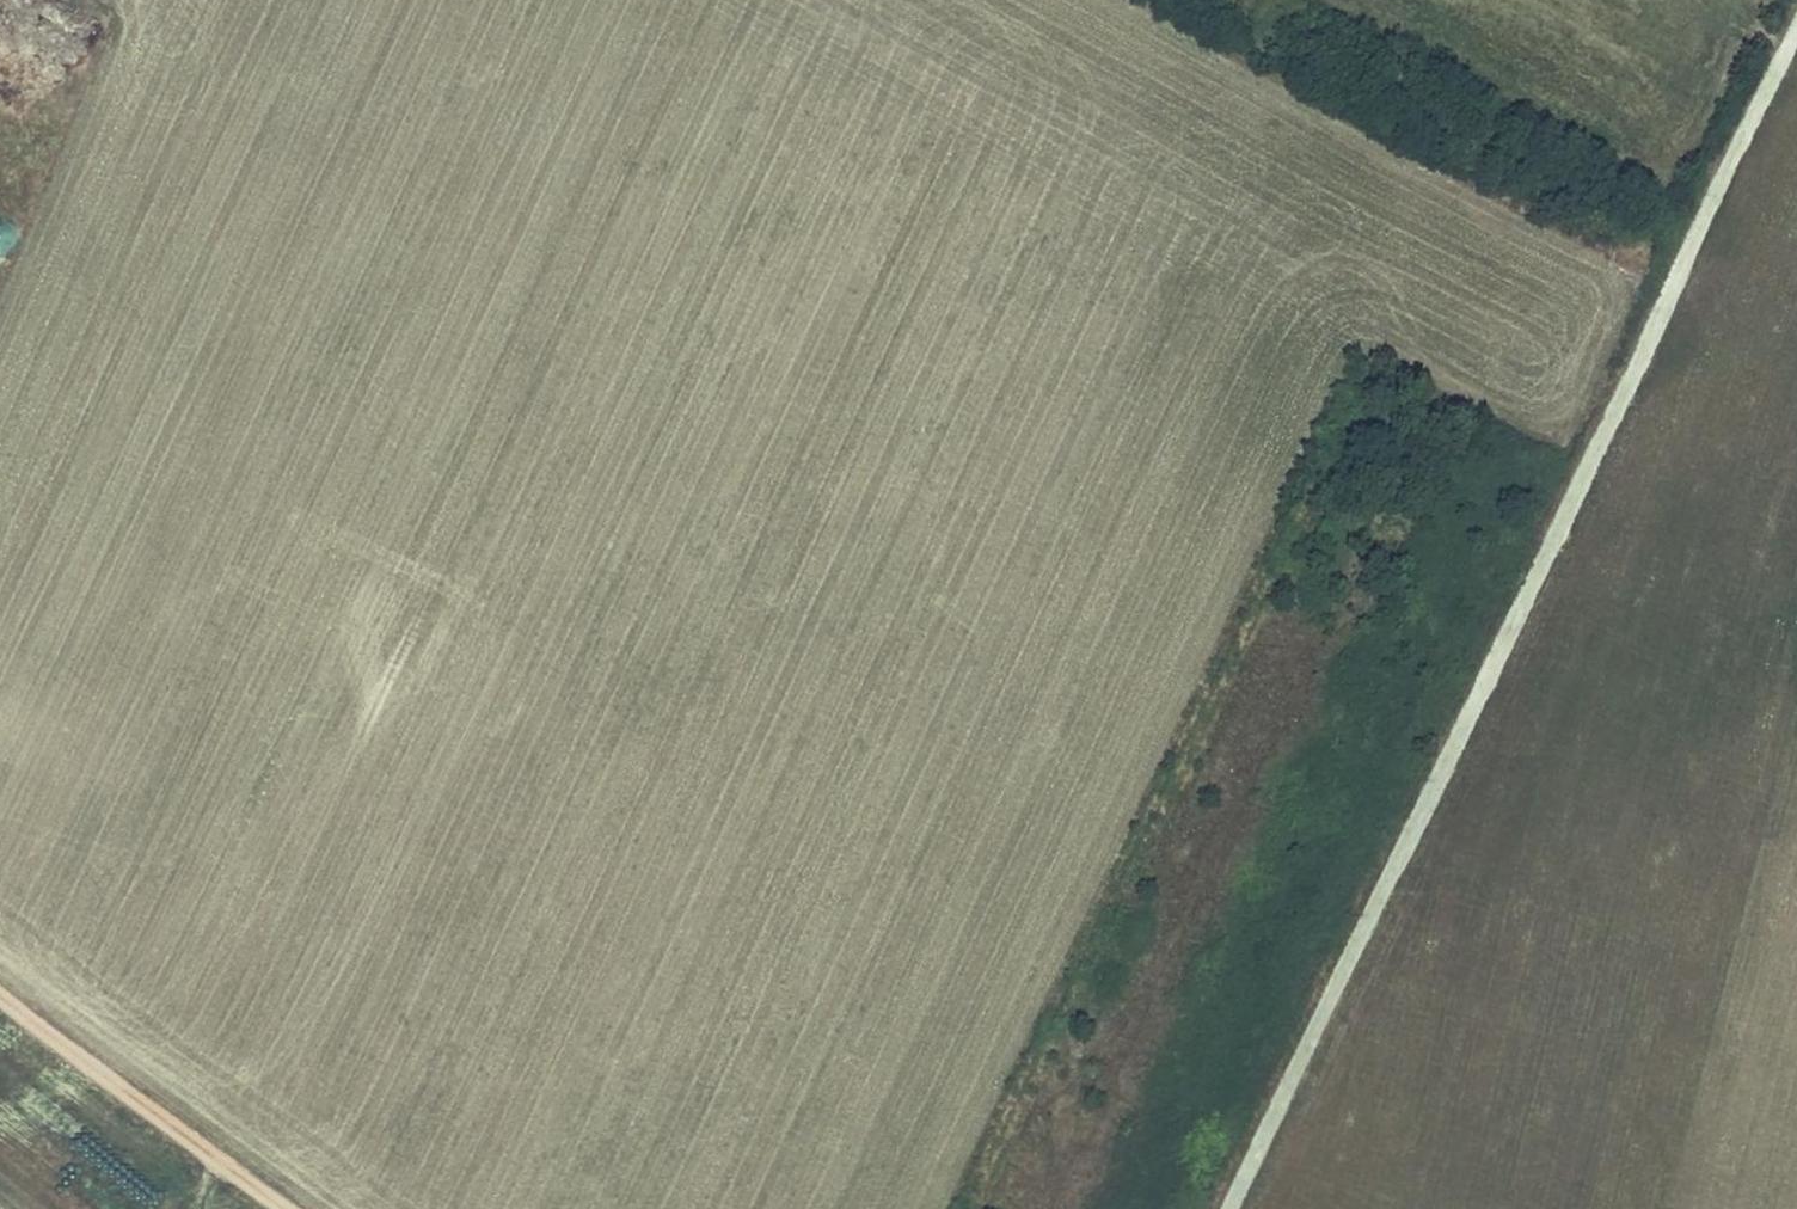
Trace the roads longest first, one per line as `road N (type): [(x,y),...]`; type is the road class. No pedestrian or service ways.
road 1 (track): [(0,1009),(267,1208)]

